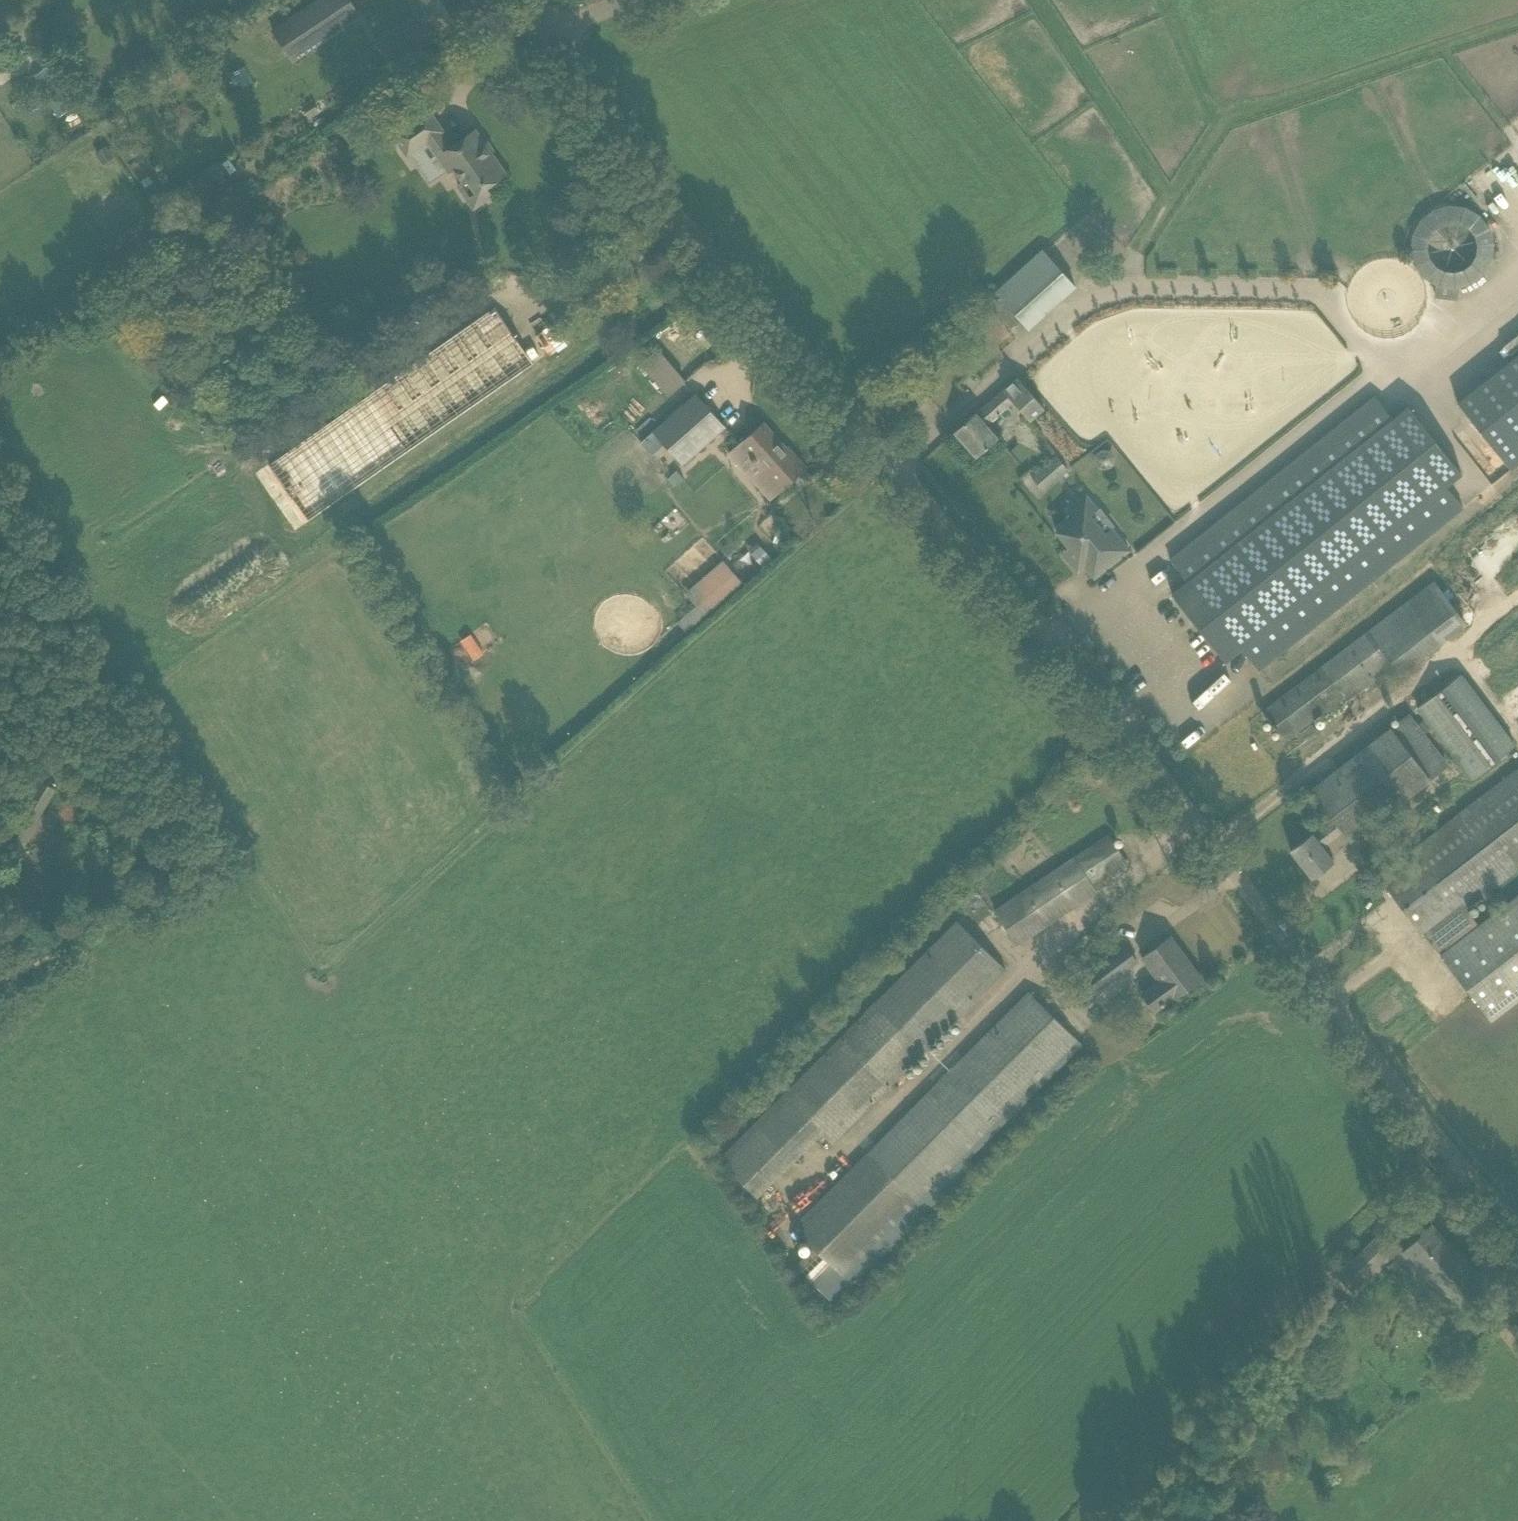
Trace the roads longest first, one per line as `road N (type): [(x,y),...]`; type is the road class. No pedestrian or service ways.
road 1 (unclassified): [(1517,1246),(1359,1058),(1093,705),(620,162),(542,37)]

